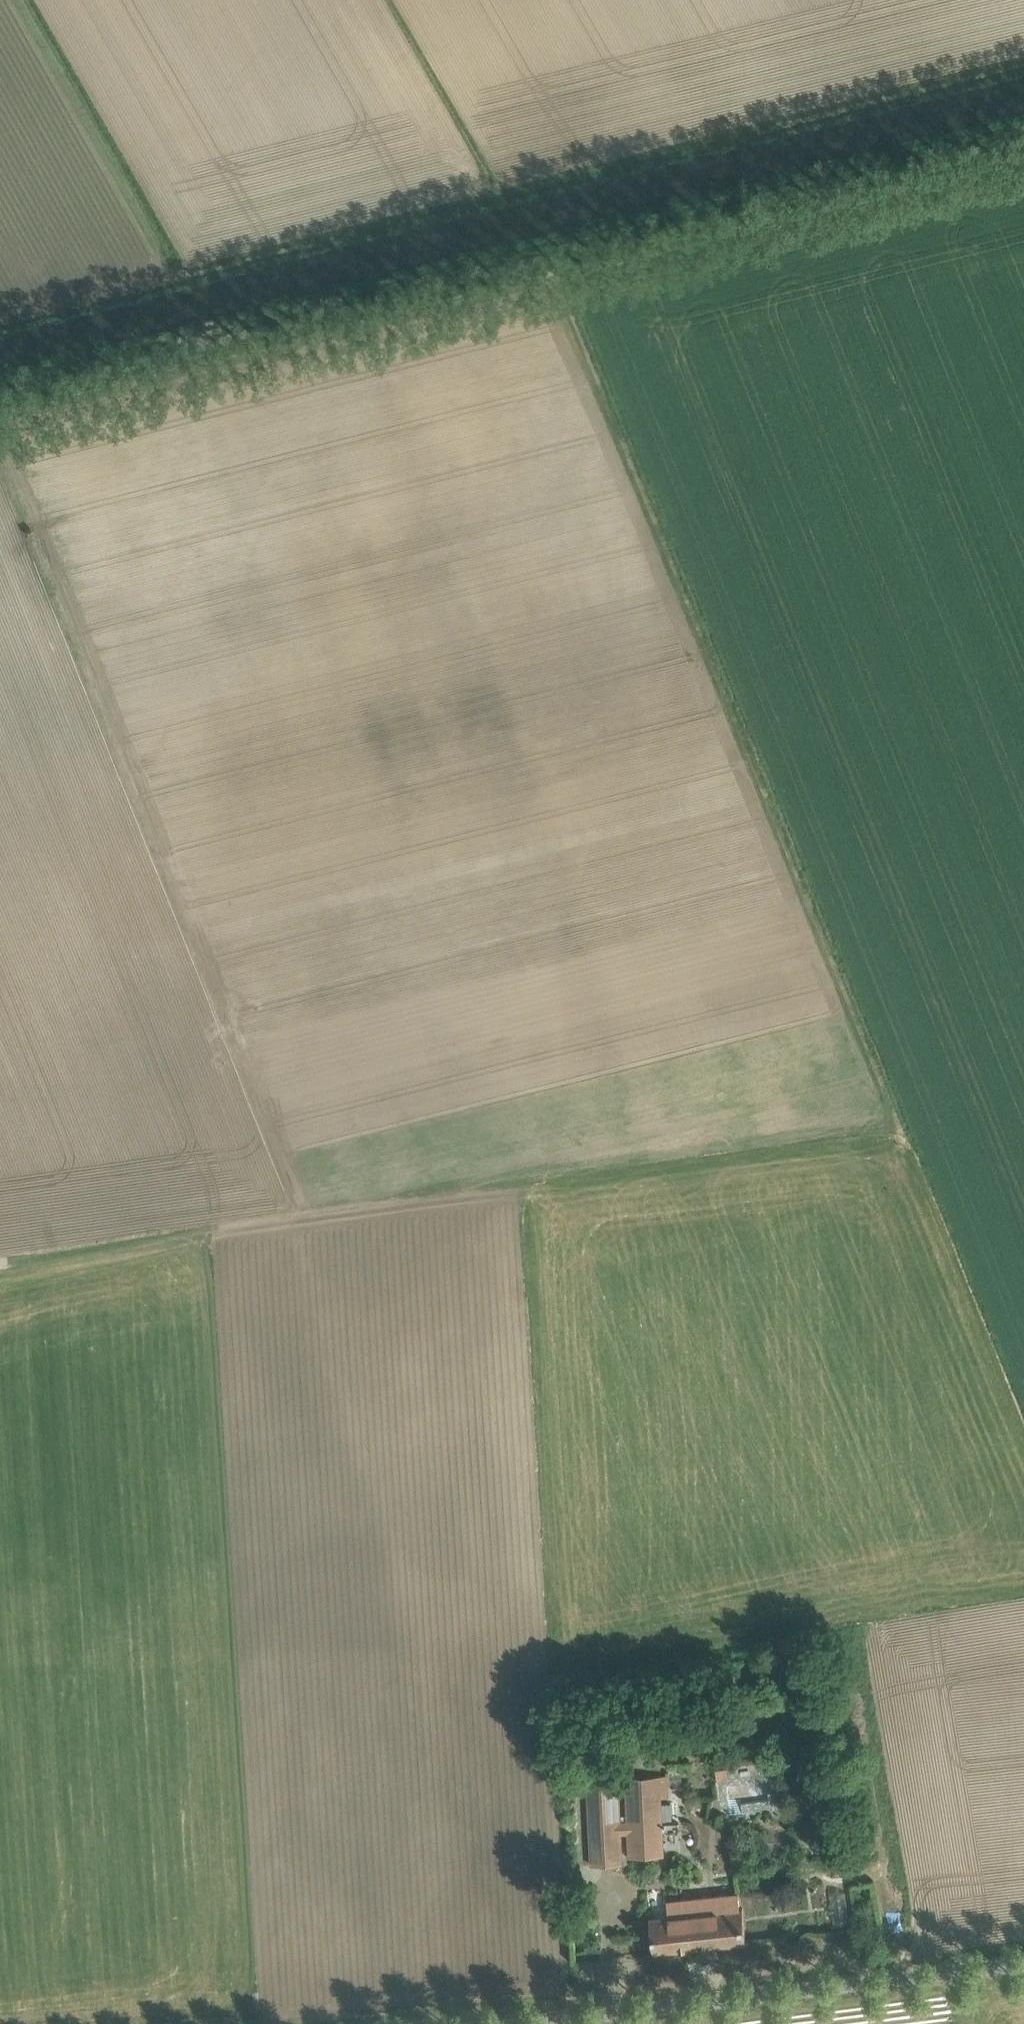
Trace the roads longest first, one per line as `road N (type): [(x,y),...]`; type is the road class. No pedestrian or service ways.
road 1 (unclassified): [(532,2023),(1023,1964)]
road 2 (track): [(276,1229),(0,1268)]

